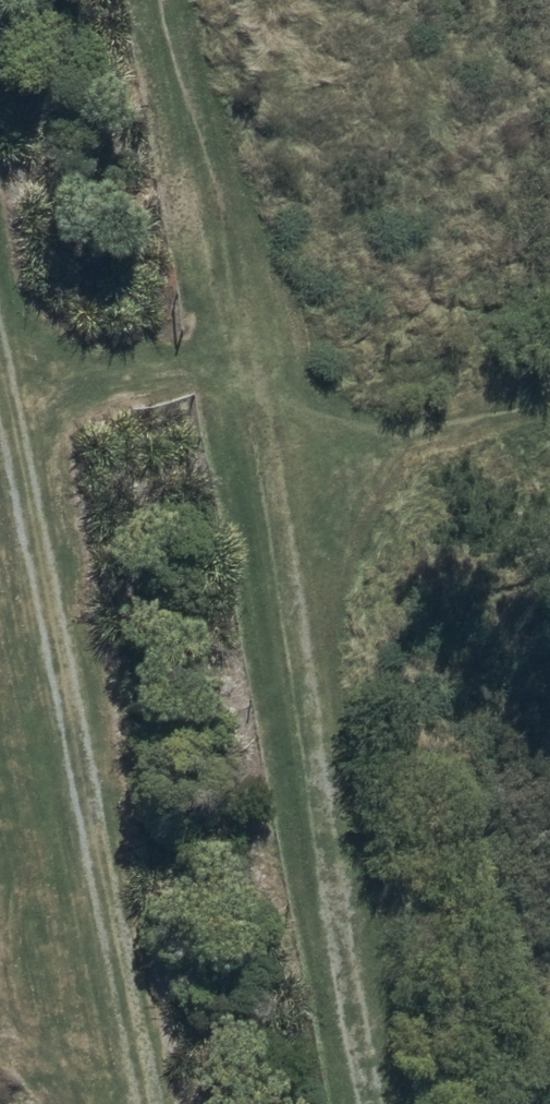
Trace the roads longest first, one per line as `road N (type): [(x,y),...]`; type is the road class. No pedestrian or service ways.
road 1 (track): [(393,1103),(195,0)]
road 2 (track): [(0,342),(146,1103)]
road 3 (track): [(10,394),(256,339)]

